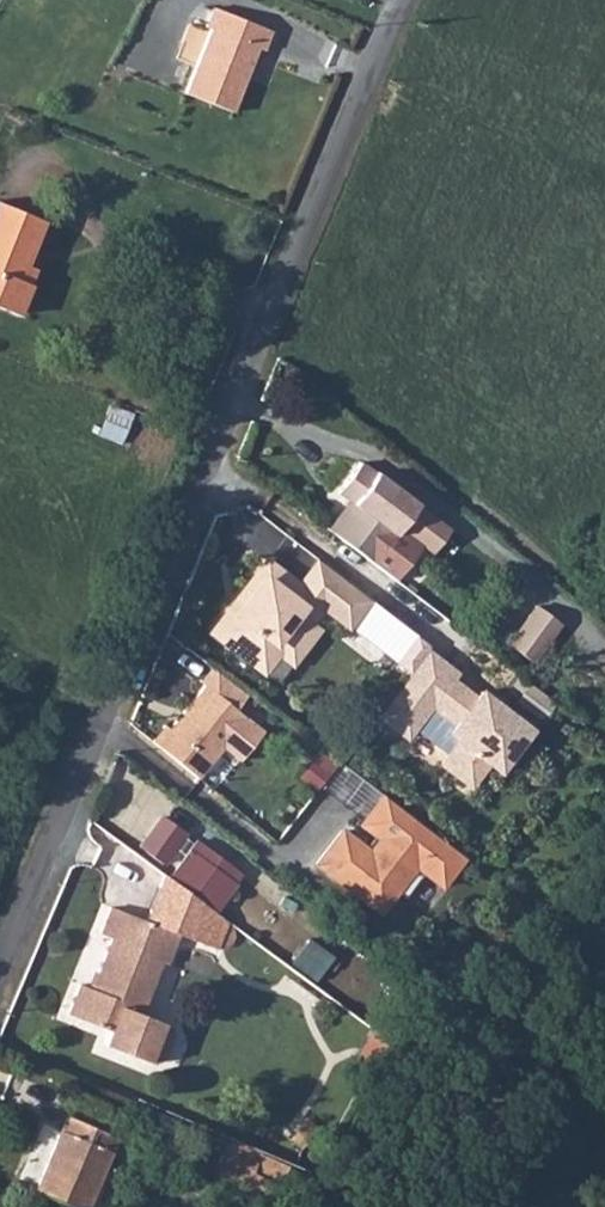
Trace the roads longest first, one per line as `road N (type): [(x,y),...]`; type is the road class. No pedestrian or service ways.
road 1 (unclassified): [(398,0),(0,957)]

